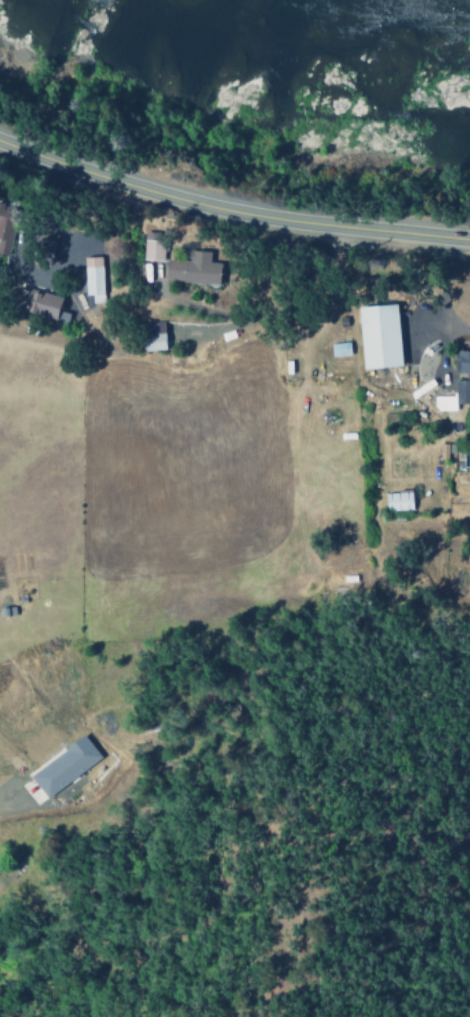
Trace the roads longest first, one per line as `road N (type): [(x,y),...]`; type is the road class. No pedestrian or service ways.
road 1 (secondary): [(469,237),(293,219),(185,197),(0,137)]

